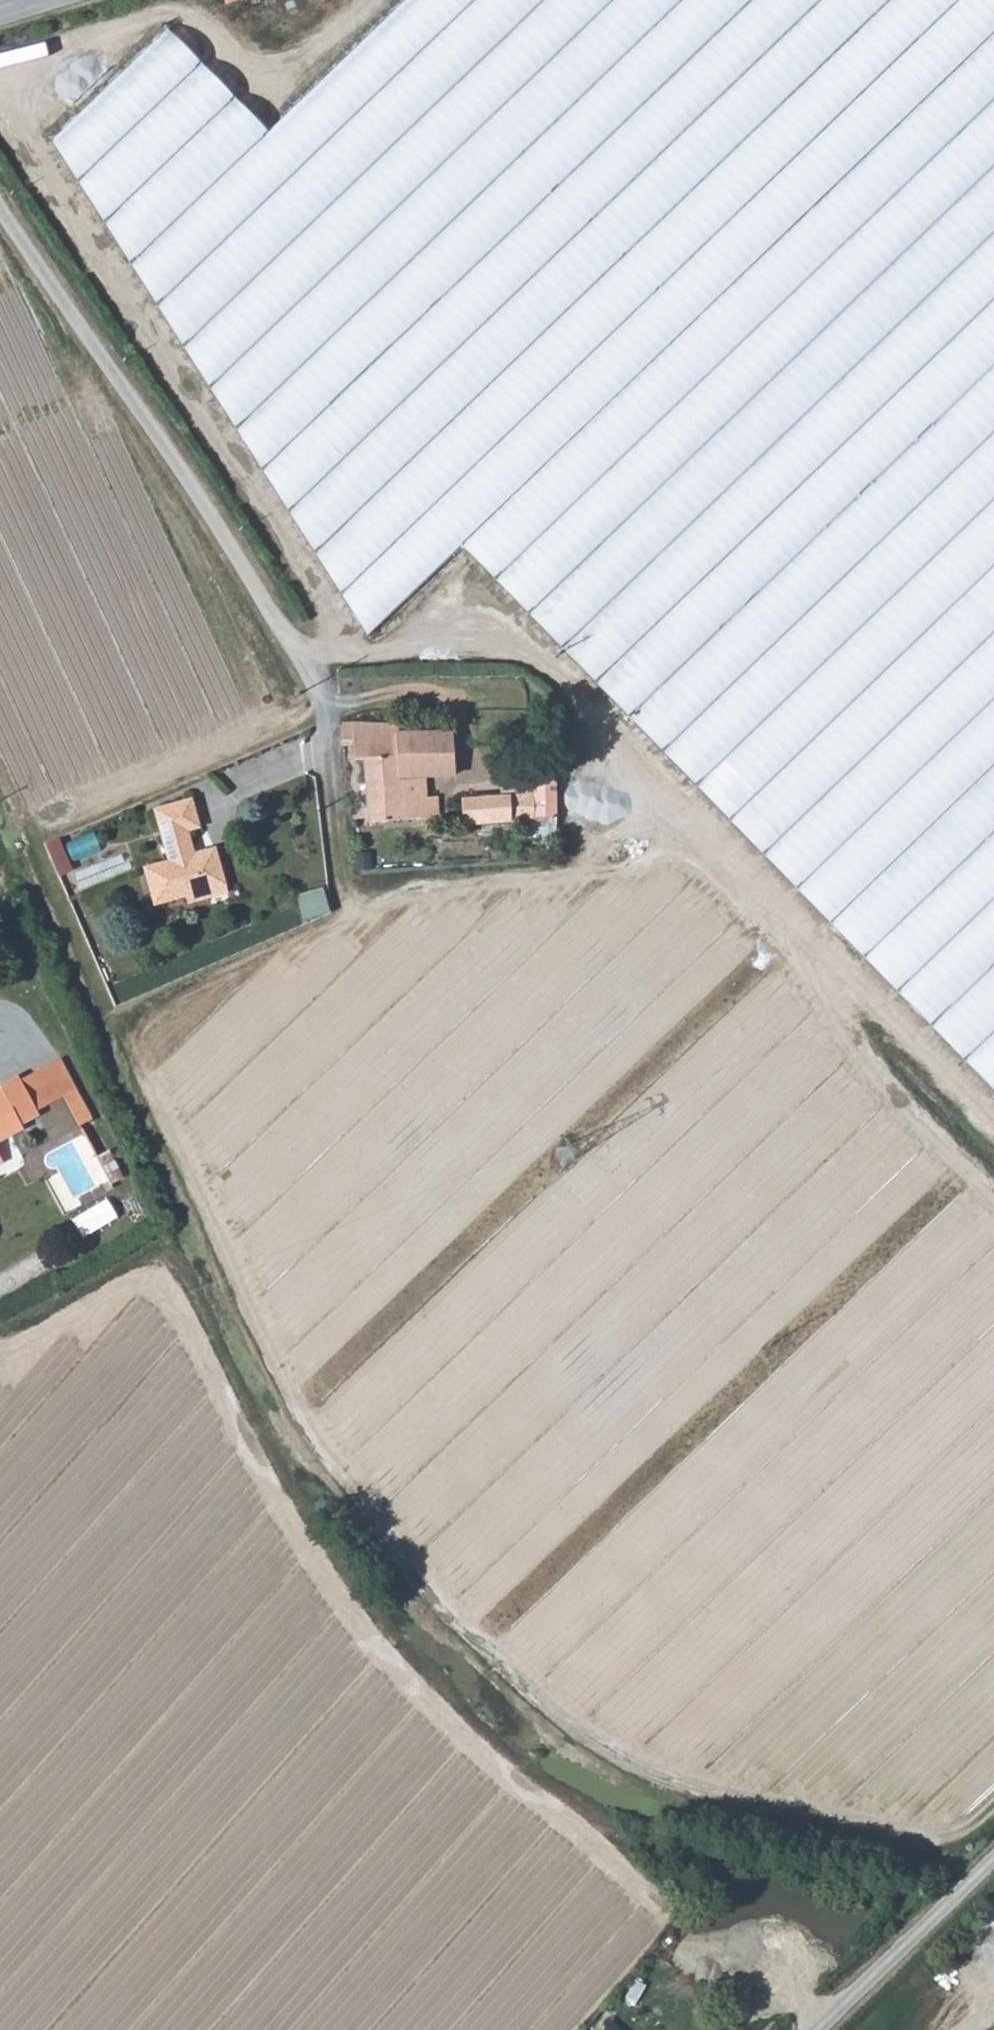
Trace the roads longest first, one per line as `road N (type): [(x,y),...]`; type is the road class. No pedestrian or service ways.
road 1 (unclassified): [(0,197),(306,662),(329,763)]
road 2 (unclassified): [(817,2029),(993,1857)]

